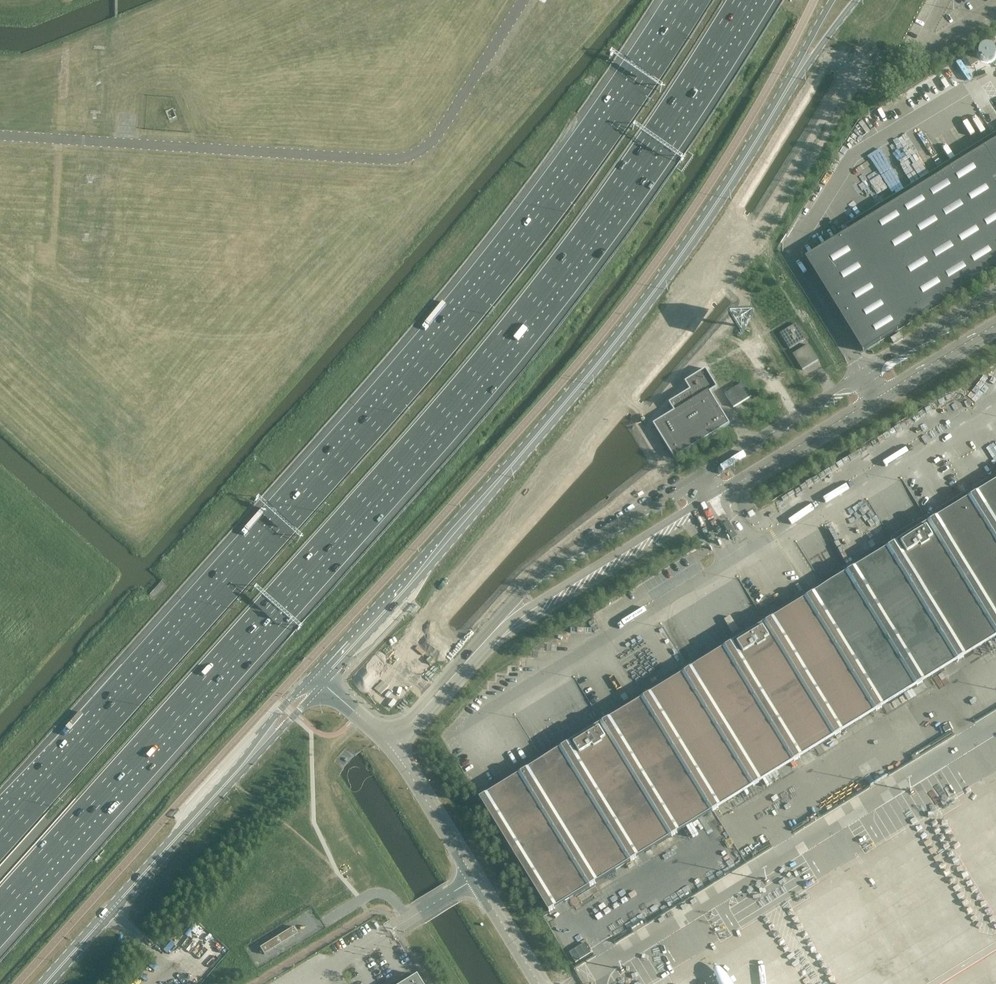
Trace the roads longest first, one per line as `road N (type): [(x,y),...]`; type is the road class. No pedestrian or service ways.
road 1 (motorway): [(0,919),(375,498),(608,212),(748,0)]
road 2 (motorway): [(689,0),(568,181),(393,402),(0,841)]
road 3 (tertiary): [(566,401),(690,243),(797,73)]
road 4 (tertiary): [(323,684),(566,401)]
road 5 (tertiary): [(566,401),(313,674)]
road 6 (tertiary): [(313,674),(107,908)]
road 7 (tertiary): [(113,913),(323,684)]
road 8 (unclassified): [(685,486),(547,568),(483,643)]
road 9 (unclassified): [(483,643),(696,504)]
road 10 (unclassified): [(865,376),(685,486)]
road 11 (unclassified): [(721,494),(878,397)]
road 12 (unclassified): [(476,879),(389,745)]
road 13 (unclassified): [(995,295),(865,376)]
road 14 (unclassified): [(389,745),(483,643)]
road 15 (unclassified): [(878,397),(995,325)]
road 16 (unclassified): [(419,914),(307,983)]
road 17 (unclassified): [(539,983),(476,879)]

